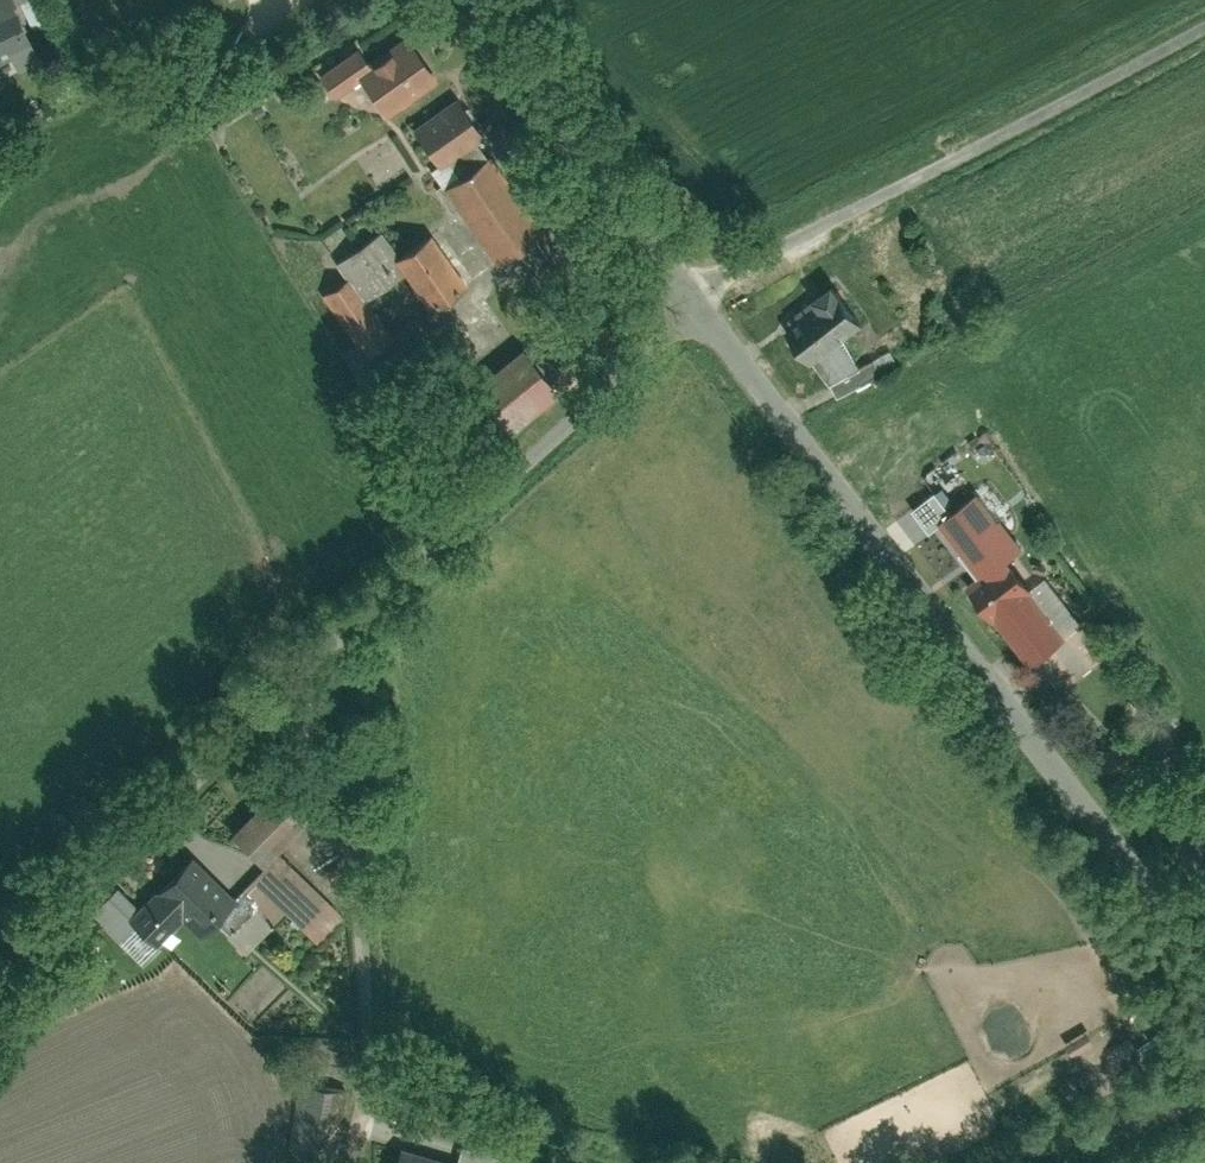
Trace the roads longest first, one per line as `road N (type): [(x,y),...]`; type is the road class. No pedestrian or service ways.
road 1 (unclassified): [(0,958),(696,294)]
road 2 (unclassified): [(696,294),(1204,963)]
road 3 (track): [(360,1162),(367,980),(334,645)]
road 4 (unclassified): [(491,27),(696,294)]
road 5 (track): [(363,1057),(662,1162)]
road 6 (track): [(1061,1162),(1204,1088)]

